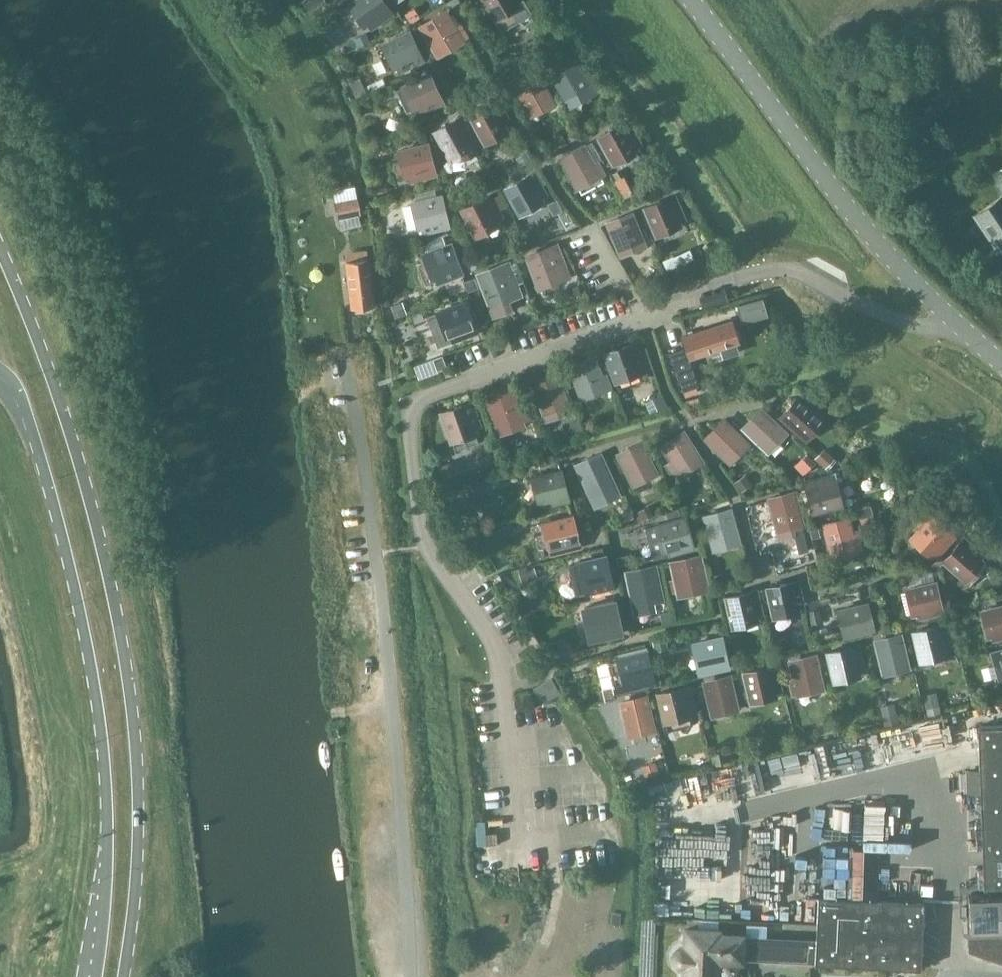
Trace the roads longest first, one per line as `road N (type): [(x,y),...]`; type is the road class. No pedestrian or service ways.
road 1 (primary): [(124,976),(138,825),(128,672),(87,490),(0,250)]
road 2 (primary): [(0,370),(23,403),(42,464),(92,668),(107,850),(95,976)]
road 3 (tertiary): [(1001,366),(889,258),(690,0)]

